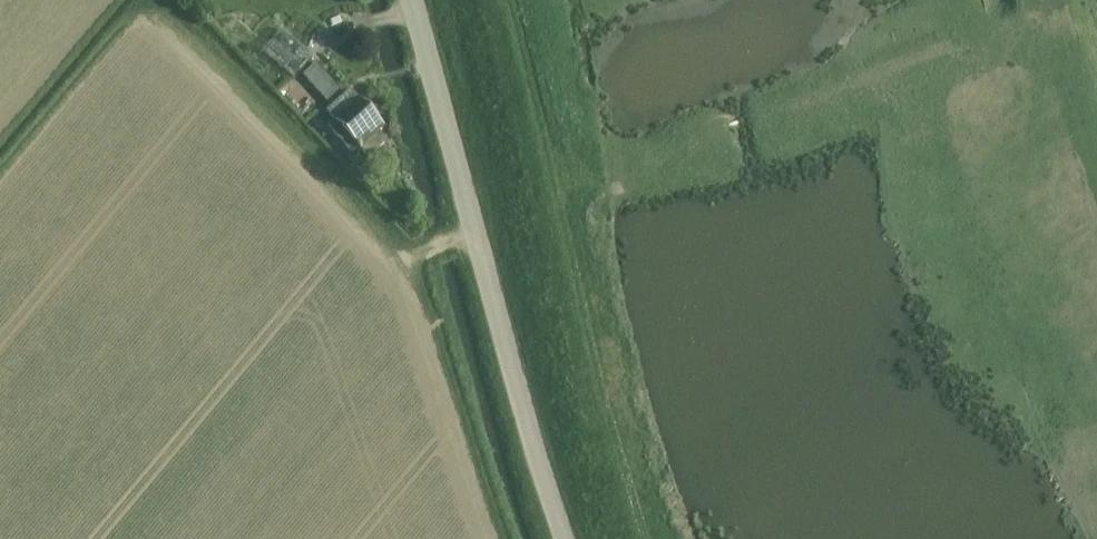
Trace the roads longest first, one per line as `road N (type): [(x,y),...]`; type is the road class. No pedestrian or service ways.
road 1 (unclassified): [(565,538),(516,396),(410,0)]

